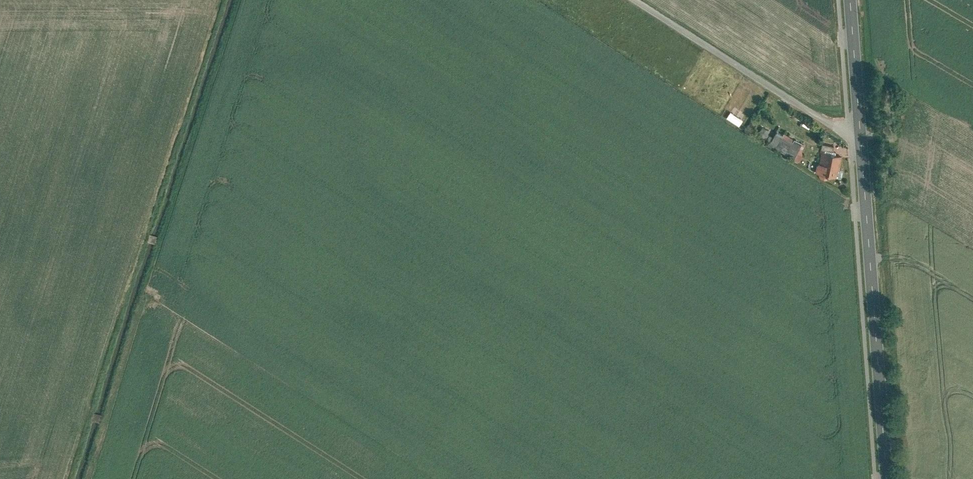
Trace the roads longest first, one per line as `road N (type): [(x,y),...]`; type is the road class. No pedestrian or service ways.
road 1 (tertiary): [(850,0),(887,478)]

